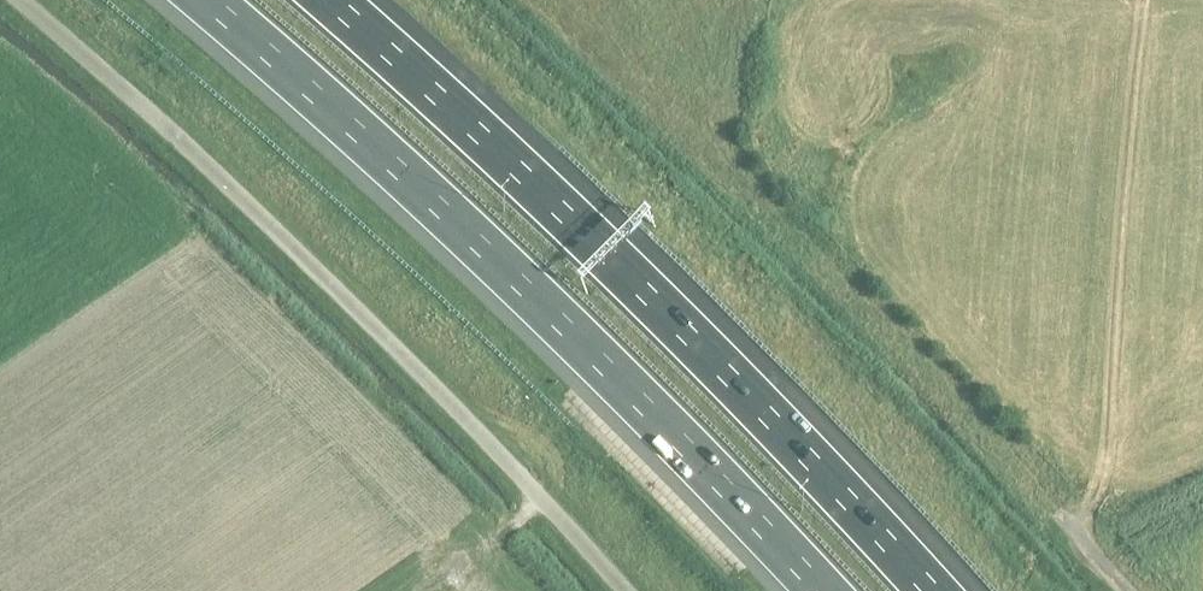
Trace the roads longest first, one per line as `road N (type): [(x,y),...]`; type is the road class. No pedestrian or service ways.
road 1 (motorway): [(204,0),(500,263),(823,590)]
road 2 (unclassified): [(625,590),(378,332),(184,146),(17,0)]
road 3 (motorway): [(931,590),(549,200),(330,0)]

